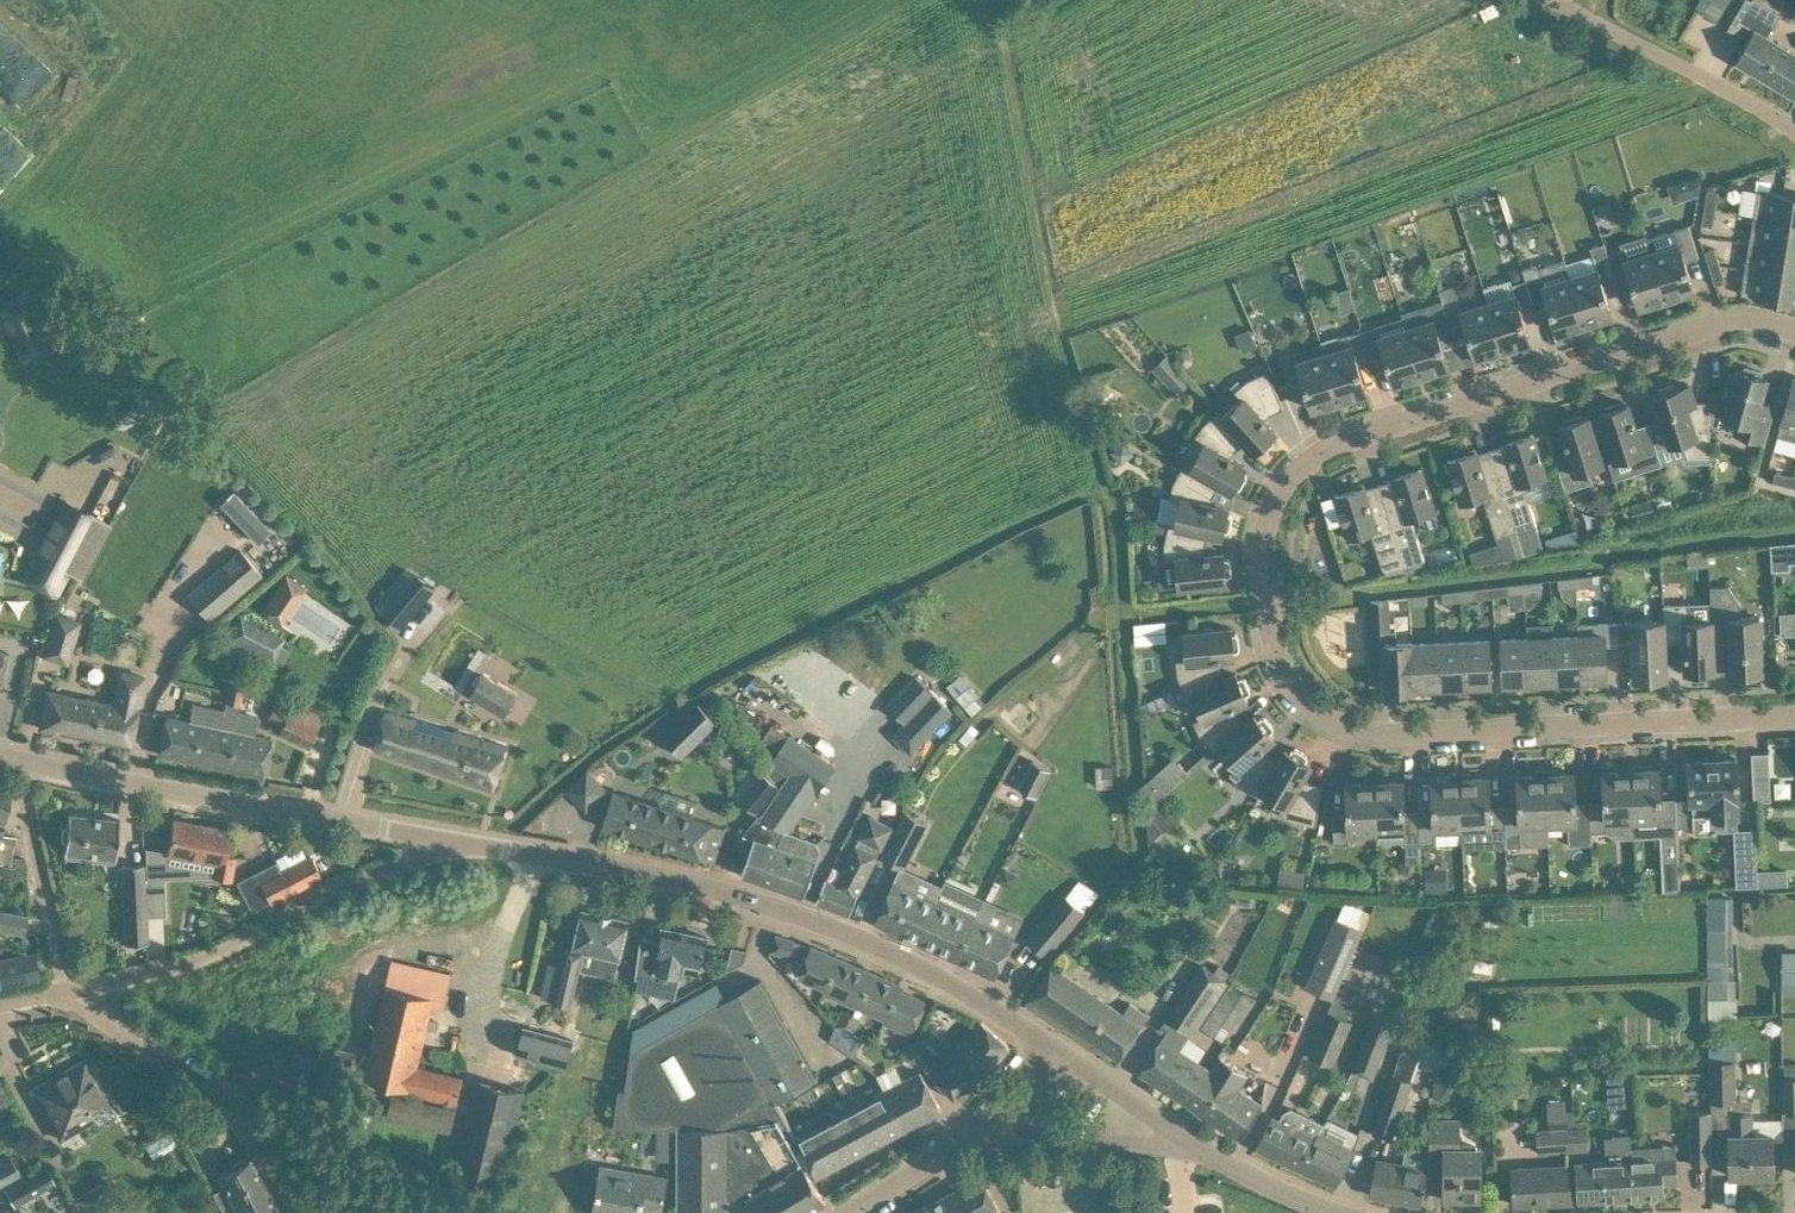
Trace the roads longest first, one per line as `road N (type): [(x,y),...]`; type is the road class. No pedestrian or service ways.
road 1 (residential): [(1794,714),(1363,737),(1316,712),(1287,675),(1266,565),(1267,520),(1290,474),(1329,443),(1722,330),(1794,334)]
road 2 (residential): [(1051,1046),(947,980),(759,902),(638,871),(432,836)]
road 3 (residential): [(425,1212),(63,995)]
road 4 (residential): [(432,836),(17,760)]
road 5 (residential): [(63,995),(193,967),(331,888),(421,851),(432,836)]
road 6 (track): [(1122,609),(1386,592)]
road 7 (residential): [(63,995),(17,760)]
road 8 (residential): [(1794,129),(1595,21)]
road 9 (residential): [(970,1132),(1125,1138),(1177,1150)]
road 10 (residential): [(1188,1141),(1342,1212)]
road 11 (residential): [(1051,1046),(1188,1141)]
road 12 (residential): [(851,1212),(970,1132)]

